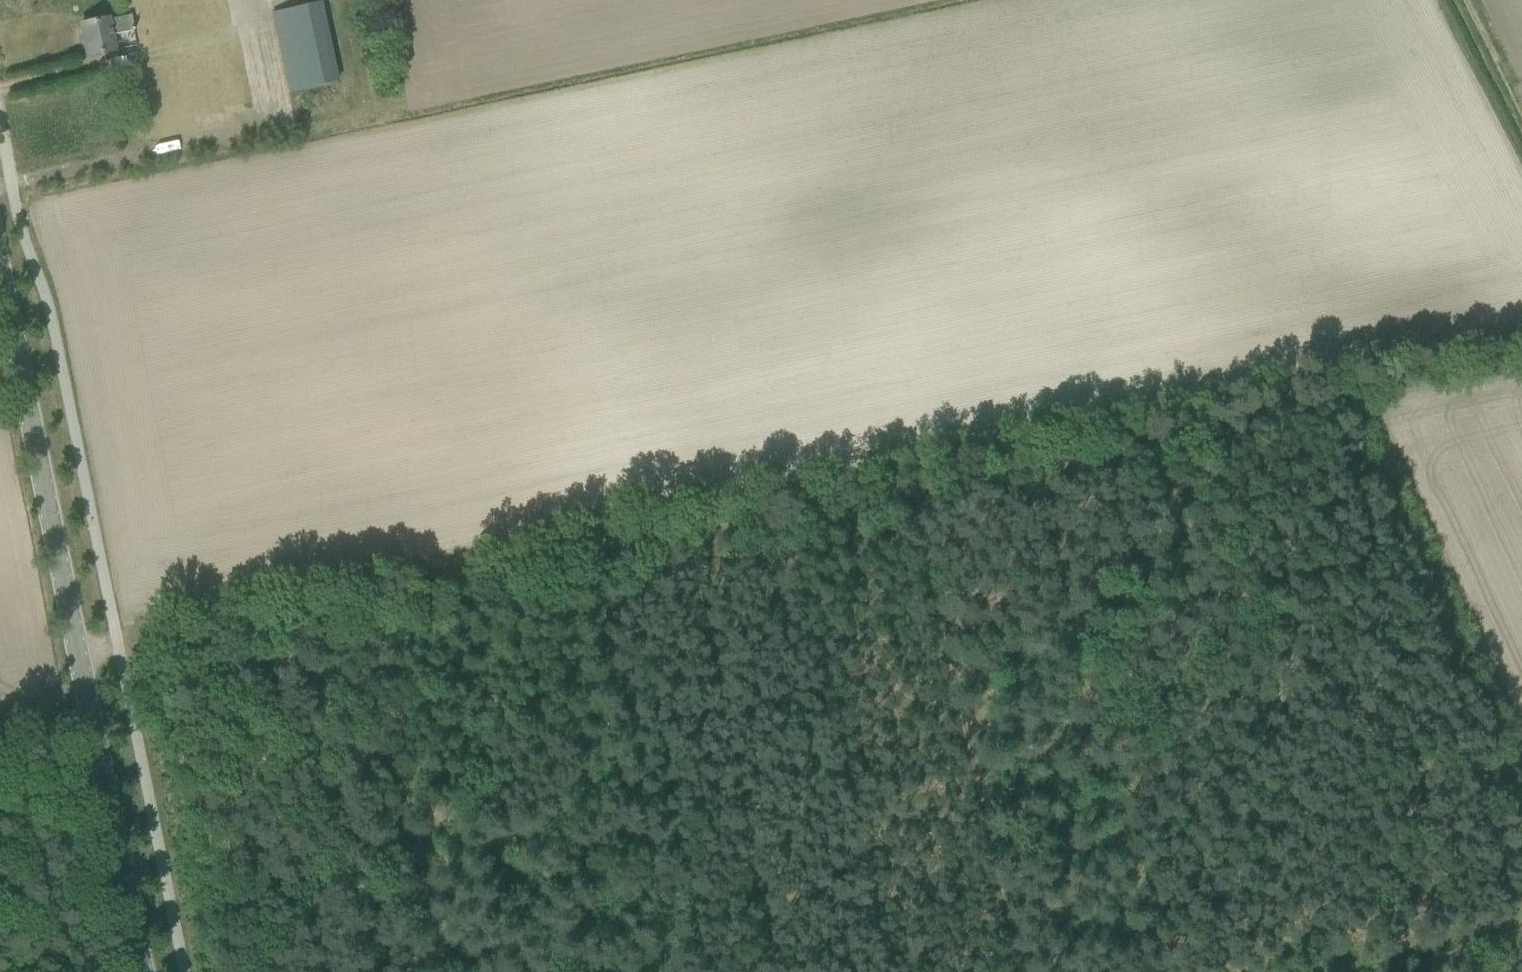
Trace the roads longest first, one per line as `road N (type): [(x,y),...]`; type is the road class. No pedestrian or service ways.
road 1 (tertiary): [(142,971),(0,279)]

